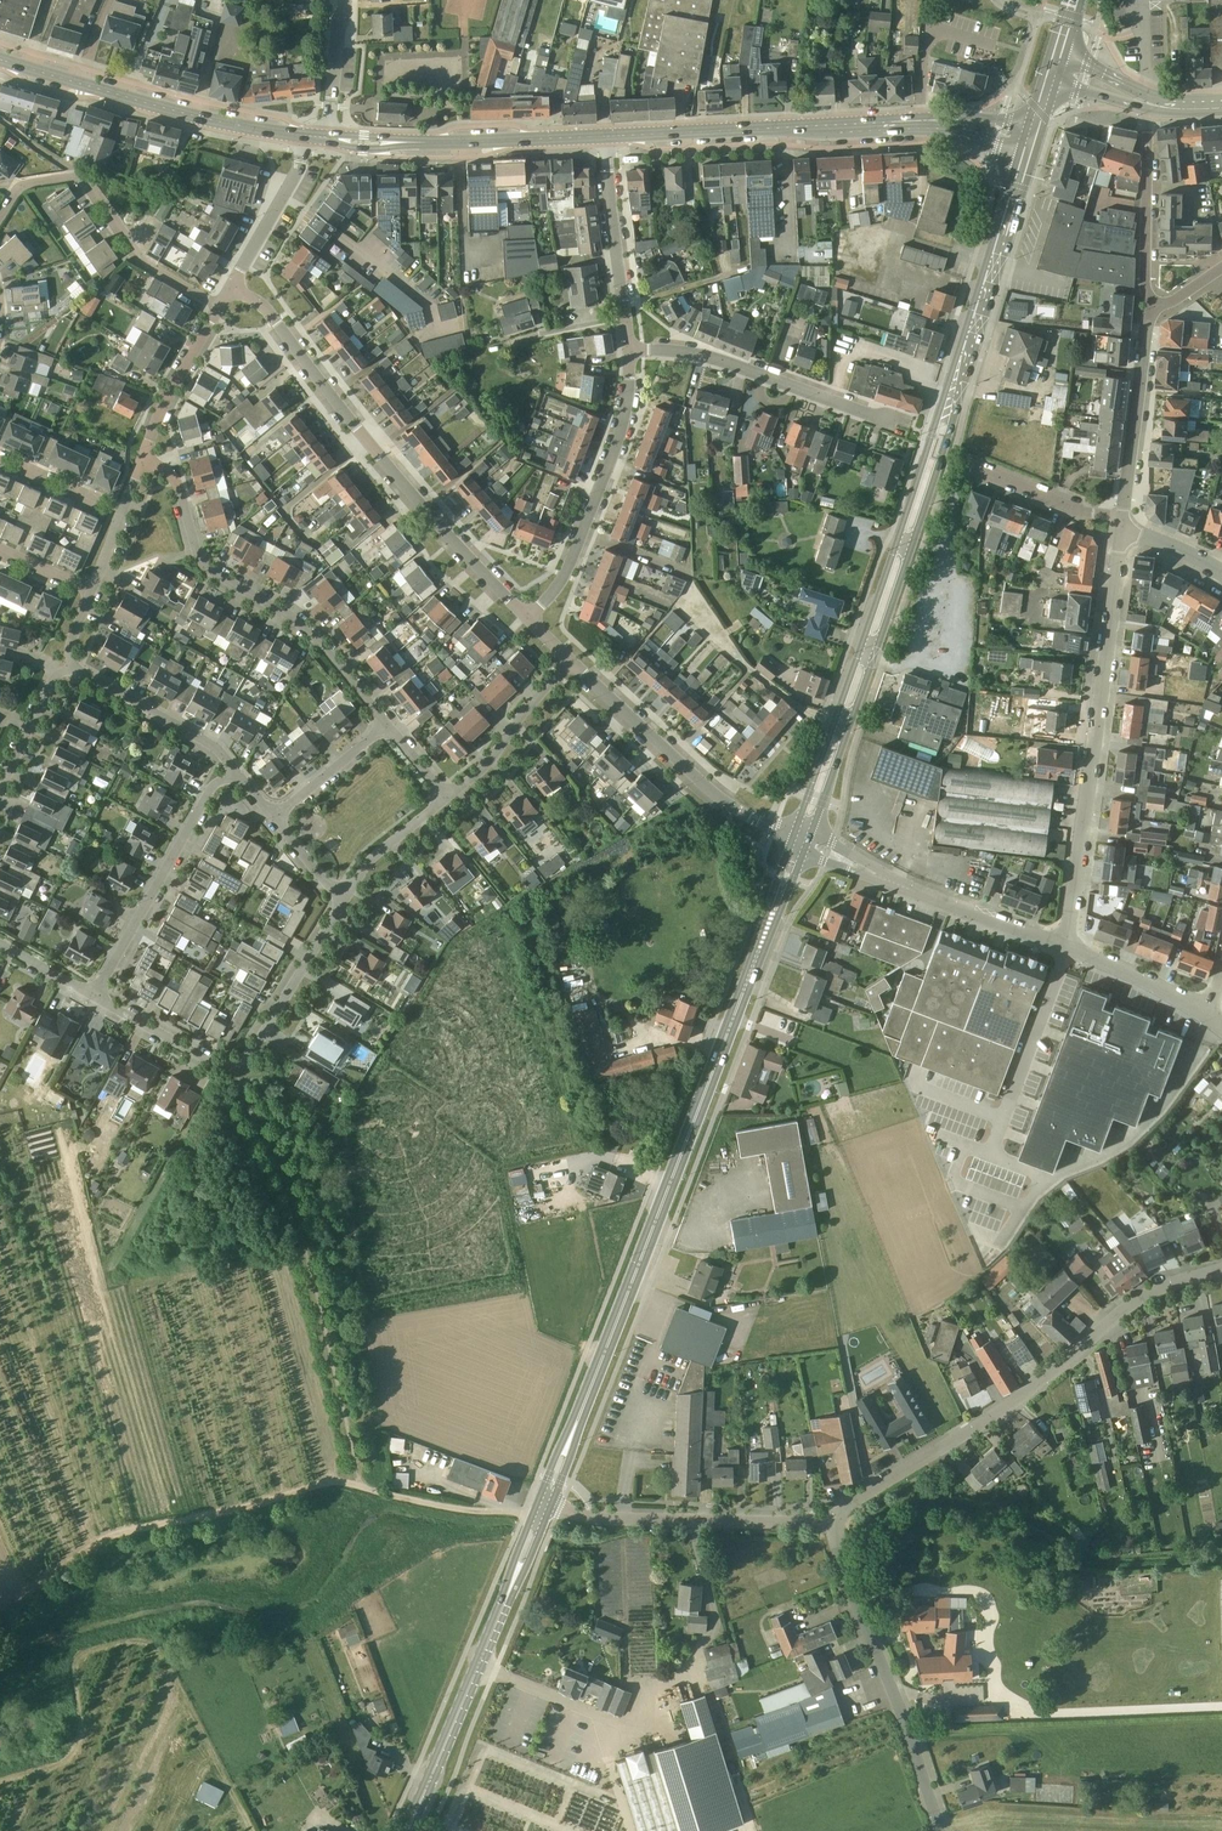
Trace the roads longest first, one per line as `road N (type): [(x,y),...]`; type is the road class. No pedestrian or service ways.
road 1 (primary): [(800,841),(1032,142)]
road 2 (primary): [(546,1502),(800,841)]
road 3 (track): [(523,1513),(462,1510),(358,1486),(301,1229),(236,1063)]
road 4 (residential): [(835,1522),(851,1503),(1047,1376),(1136,1301),(1221,1270)]
road 5 (residential): [(528,616),(451,544),(278,323),(232,285)]
road 6 (secondary): [(606,136),(922,120),(961,121),(1032,142)]
road 7 (residential): [(1067,948),(1122,531)]
road 8 (residential): [(386,723),(304,626),(210,568),(194,548),(174,478),(143,458)]
road 9 (primary): [(407,1830),(546,1502)]
road 10 (unclassified): [(938,1830),(900,1706),(847,1577),(835,1522)]
road 11 (secondary): [(306,135),(195,115),(0,60)]
road 12 (secondary): [(606,136),(375,143),(306,135)]
road 13 (residential): [(220,306),(147,263),(92,189),(64,178),(22,187),(0,224)]
road 14 (residential): [(528,616),(566,572),(610,462),(627,404),(630,349)]
road 15 (residential): [(800,841),(710,790),(572,662)]
road 16 (unclassified): [(835,1522),(597,1518),(546,1502)]
road 17 (residential): [(1067,948),(800,841)]
road 18 (residential): [(895,421),(718,357),(630,349)]
road 19 (residential): [(94,997),(209,792),(237,771)]
road 20 (residential): [(1124,518),(1155,307)]
road 21 (residential): [(237,771),(199,737),(73,666)]
road 22 (residential): [(236,1063),(256,1047),(343,902)]
road 23 (residential): [(1148,116),(1145,286),(1155,307)]
road 24 (residential): [(446,798),(492,758),(572,662)]
road 25 (residential): [(626,319),(606,136)]
road 26 (residential): [(1124,518),(1076,509),(962,461)]
road 27 (residential): [(143,458),(220,306)]
road 28 (residential): [(232,285),(297,173),(306,135)]
road 29 (residential): [(236,1063),(208,1061),(94,997)]
road 30 (residential): [(1203,1012),(1067,948)]
road 31 (residential): [(343,902),(373,858),(446,798)]
road 32 (residential): [(275,819),(386,723)]
road 33 (residential): [(306,135),(330,114),(342,0)]
road 34 (residential): [(0,786),(53,681),(73,666)]
road 35 (residential): [(122,514),(0,459)]
road 36 (track): [(594,1712),(630,1830)]

